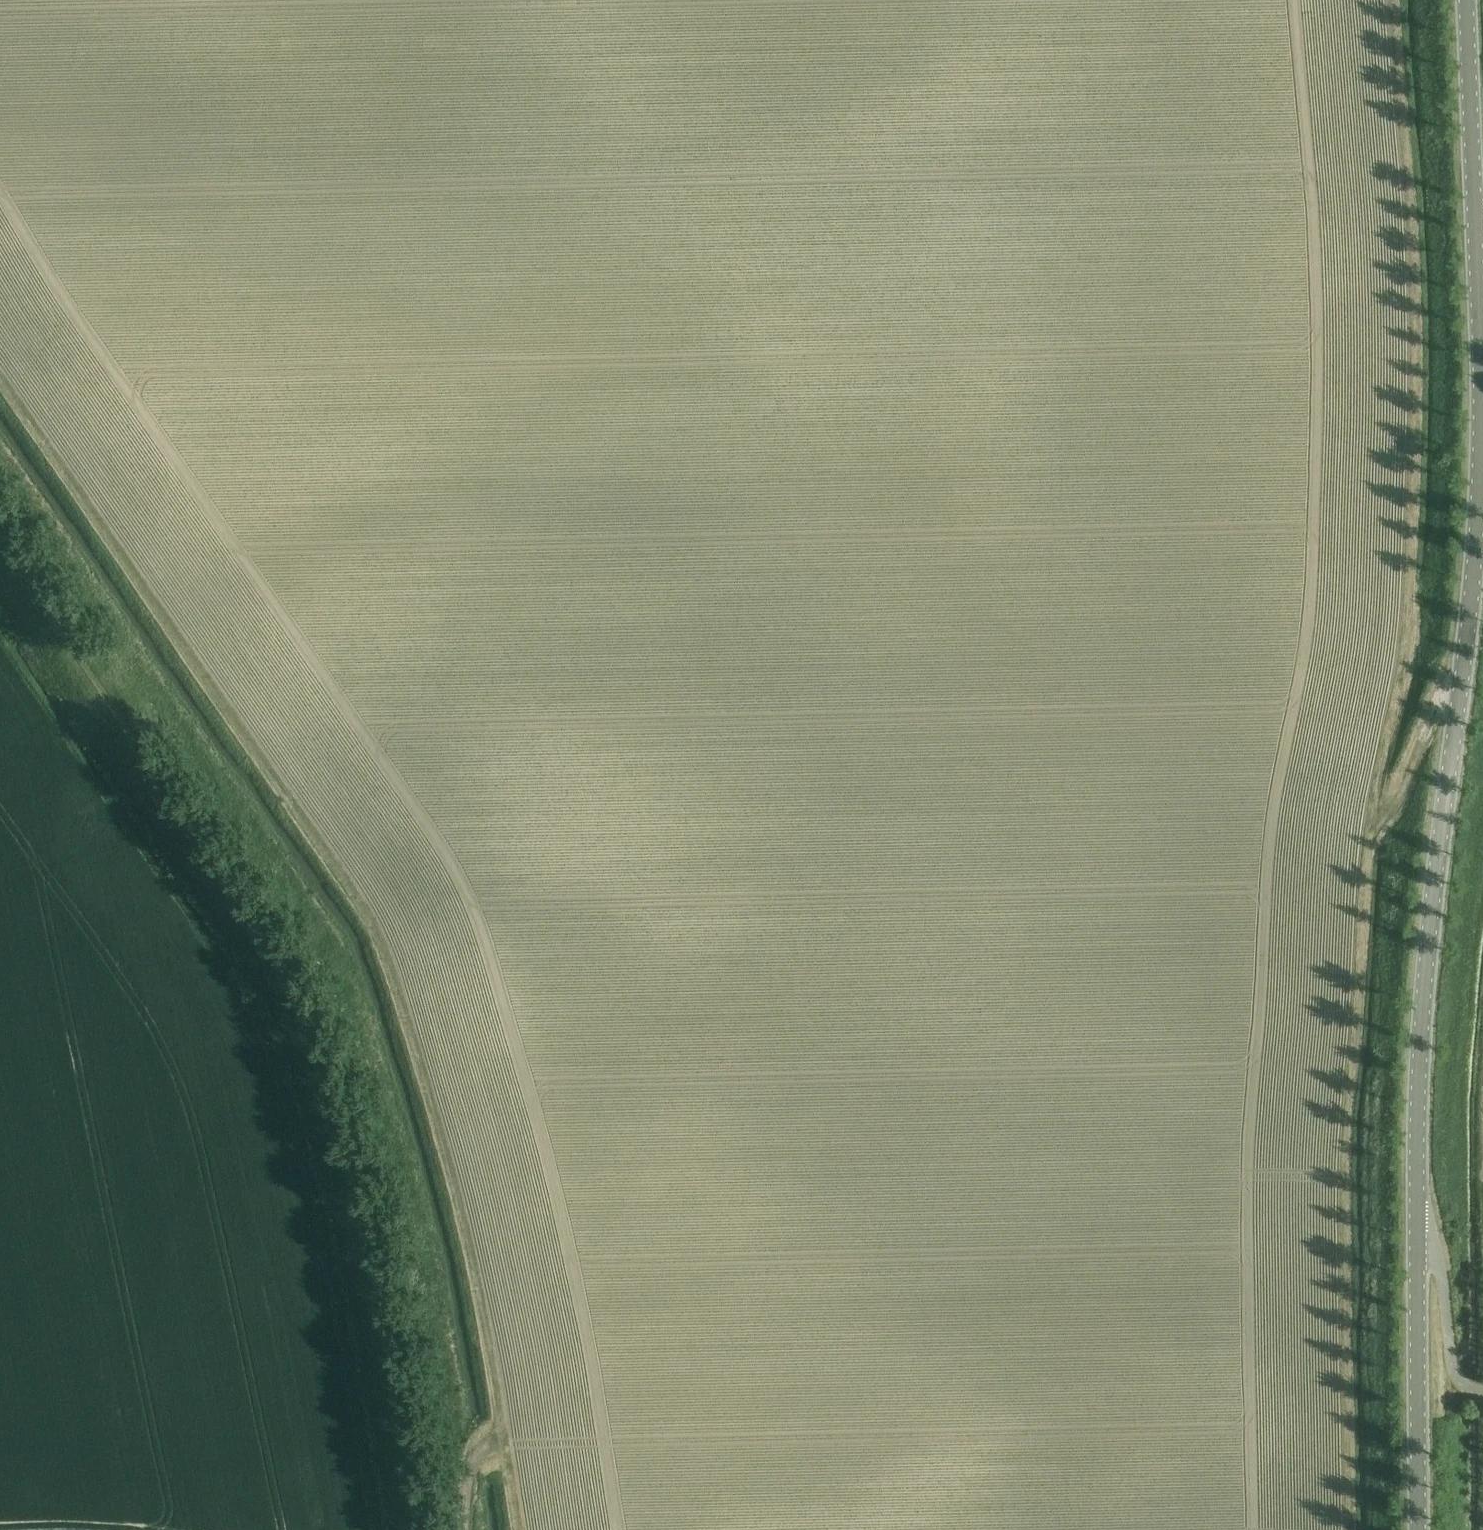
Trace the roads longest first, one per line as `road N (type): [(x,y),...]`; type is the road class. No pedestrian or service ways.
road 1 (tertiary): [(1421,1529),(1426,1037),(1478,432),(1471,223)]
road 2 (tertiary): [(1471,223),(1466,0)]

